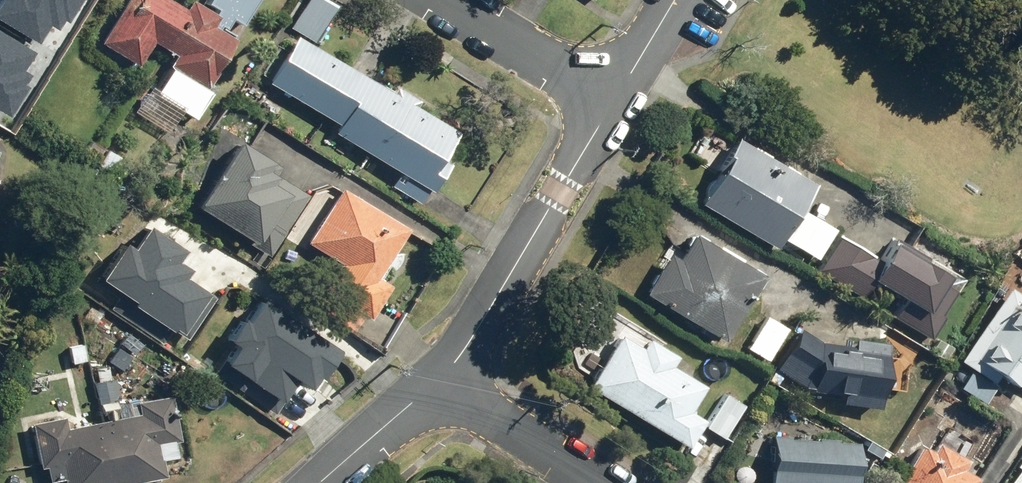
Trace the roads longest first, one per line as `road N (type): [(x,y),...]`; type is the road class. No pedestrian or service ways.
road 1 (residential): [(439,381),(463,353),(617,98)]
road 2 (residential): [(439,381),(600,482)]
road 3 (residential): [(617,98),(455,0)]
road 4 (residential): [(319,482),(439,381)]

